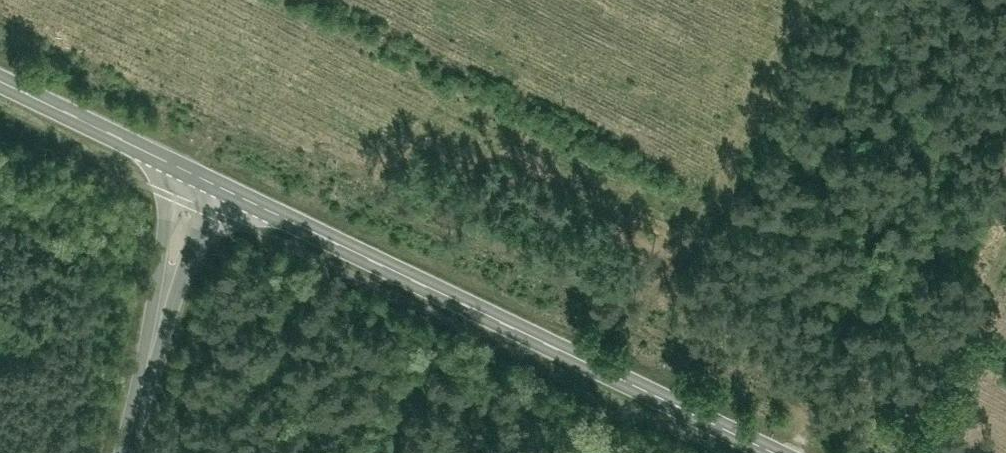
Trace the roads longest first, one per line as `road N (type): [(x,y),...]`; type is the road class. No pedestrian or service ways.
road 1 (secondary): [(770,452),(205,182)]
road 2 (track): [(792,452),(816,424),(918,420),(1005,262)]
road 3 (tertiary): [(205,182),(133,452)]
road 4 (secondary): [(205,182),(0,84)]

